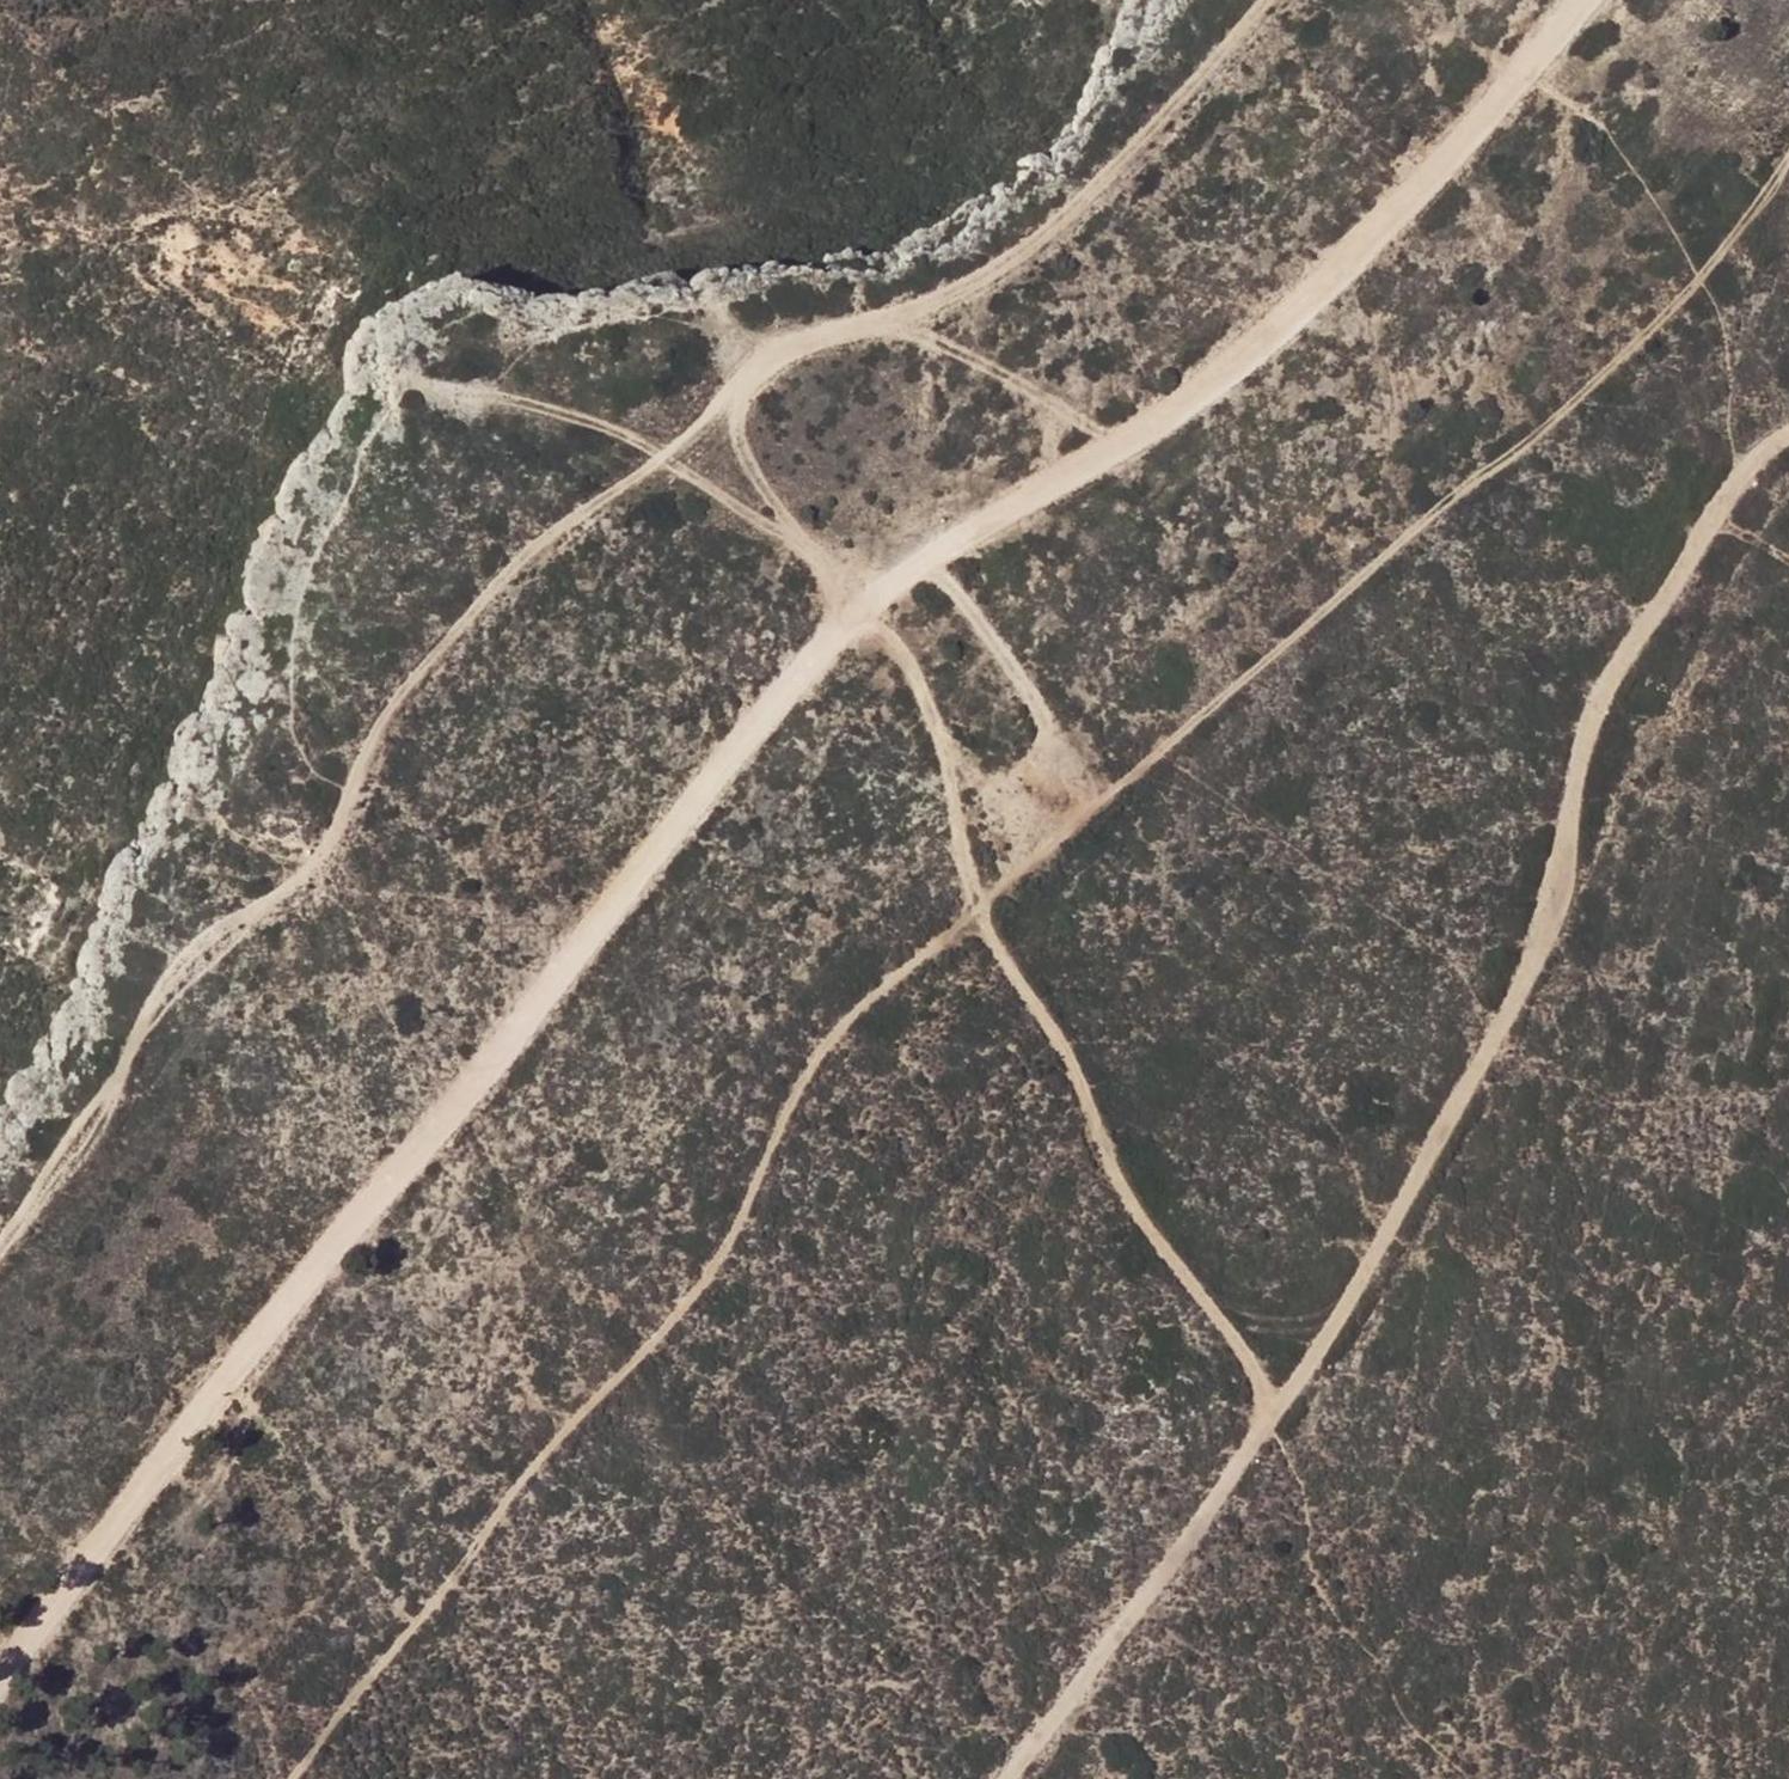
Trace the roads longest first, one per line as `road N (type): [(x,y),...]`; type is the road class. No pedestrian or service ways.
road 1 (track): [(994,1778),(1267,1413),(1437,1137),(1557,920),(1575,763),(1596,696),(1760,459),(1788,442)]
road 2 (track): [(853,587),(280,1308),(0,1635)]
road 3 (track): [(1554,0),(1348,258),(1113,451),(853,587)]

